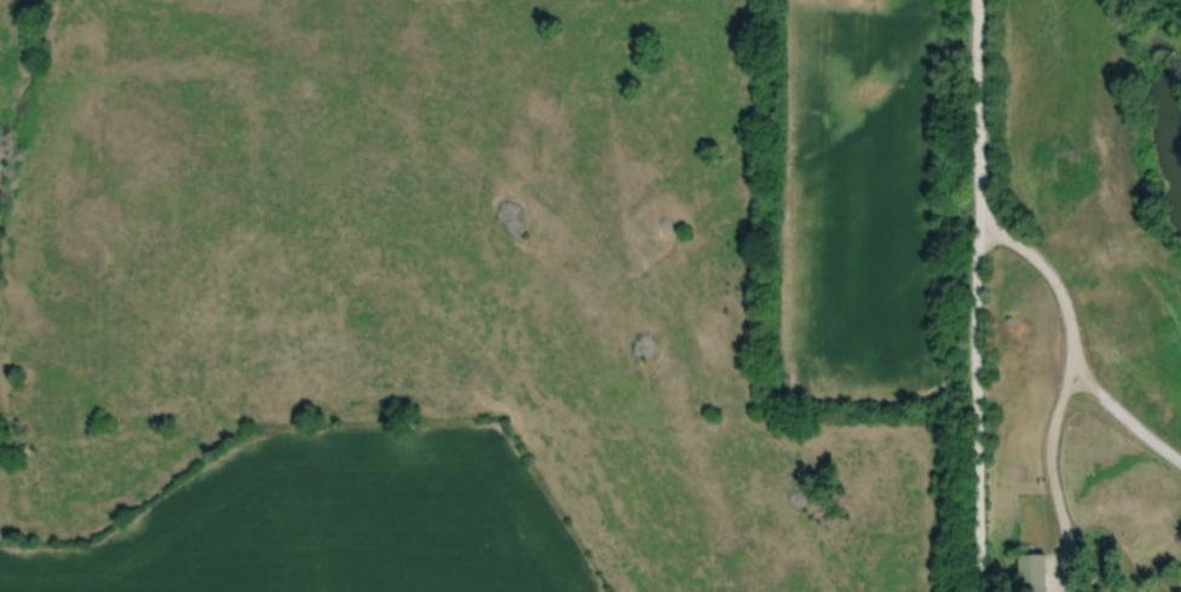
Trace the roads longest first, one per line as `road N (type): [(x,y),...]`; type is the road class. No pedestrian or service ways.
road 1 (residential): [(976,591),(973,355),(983,230),(974,0)]

